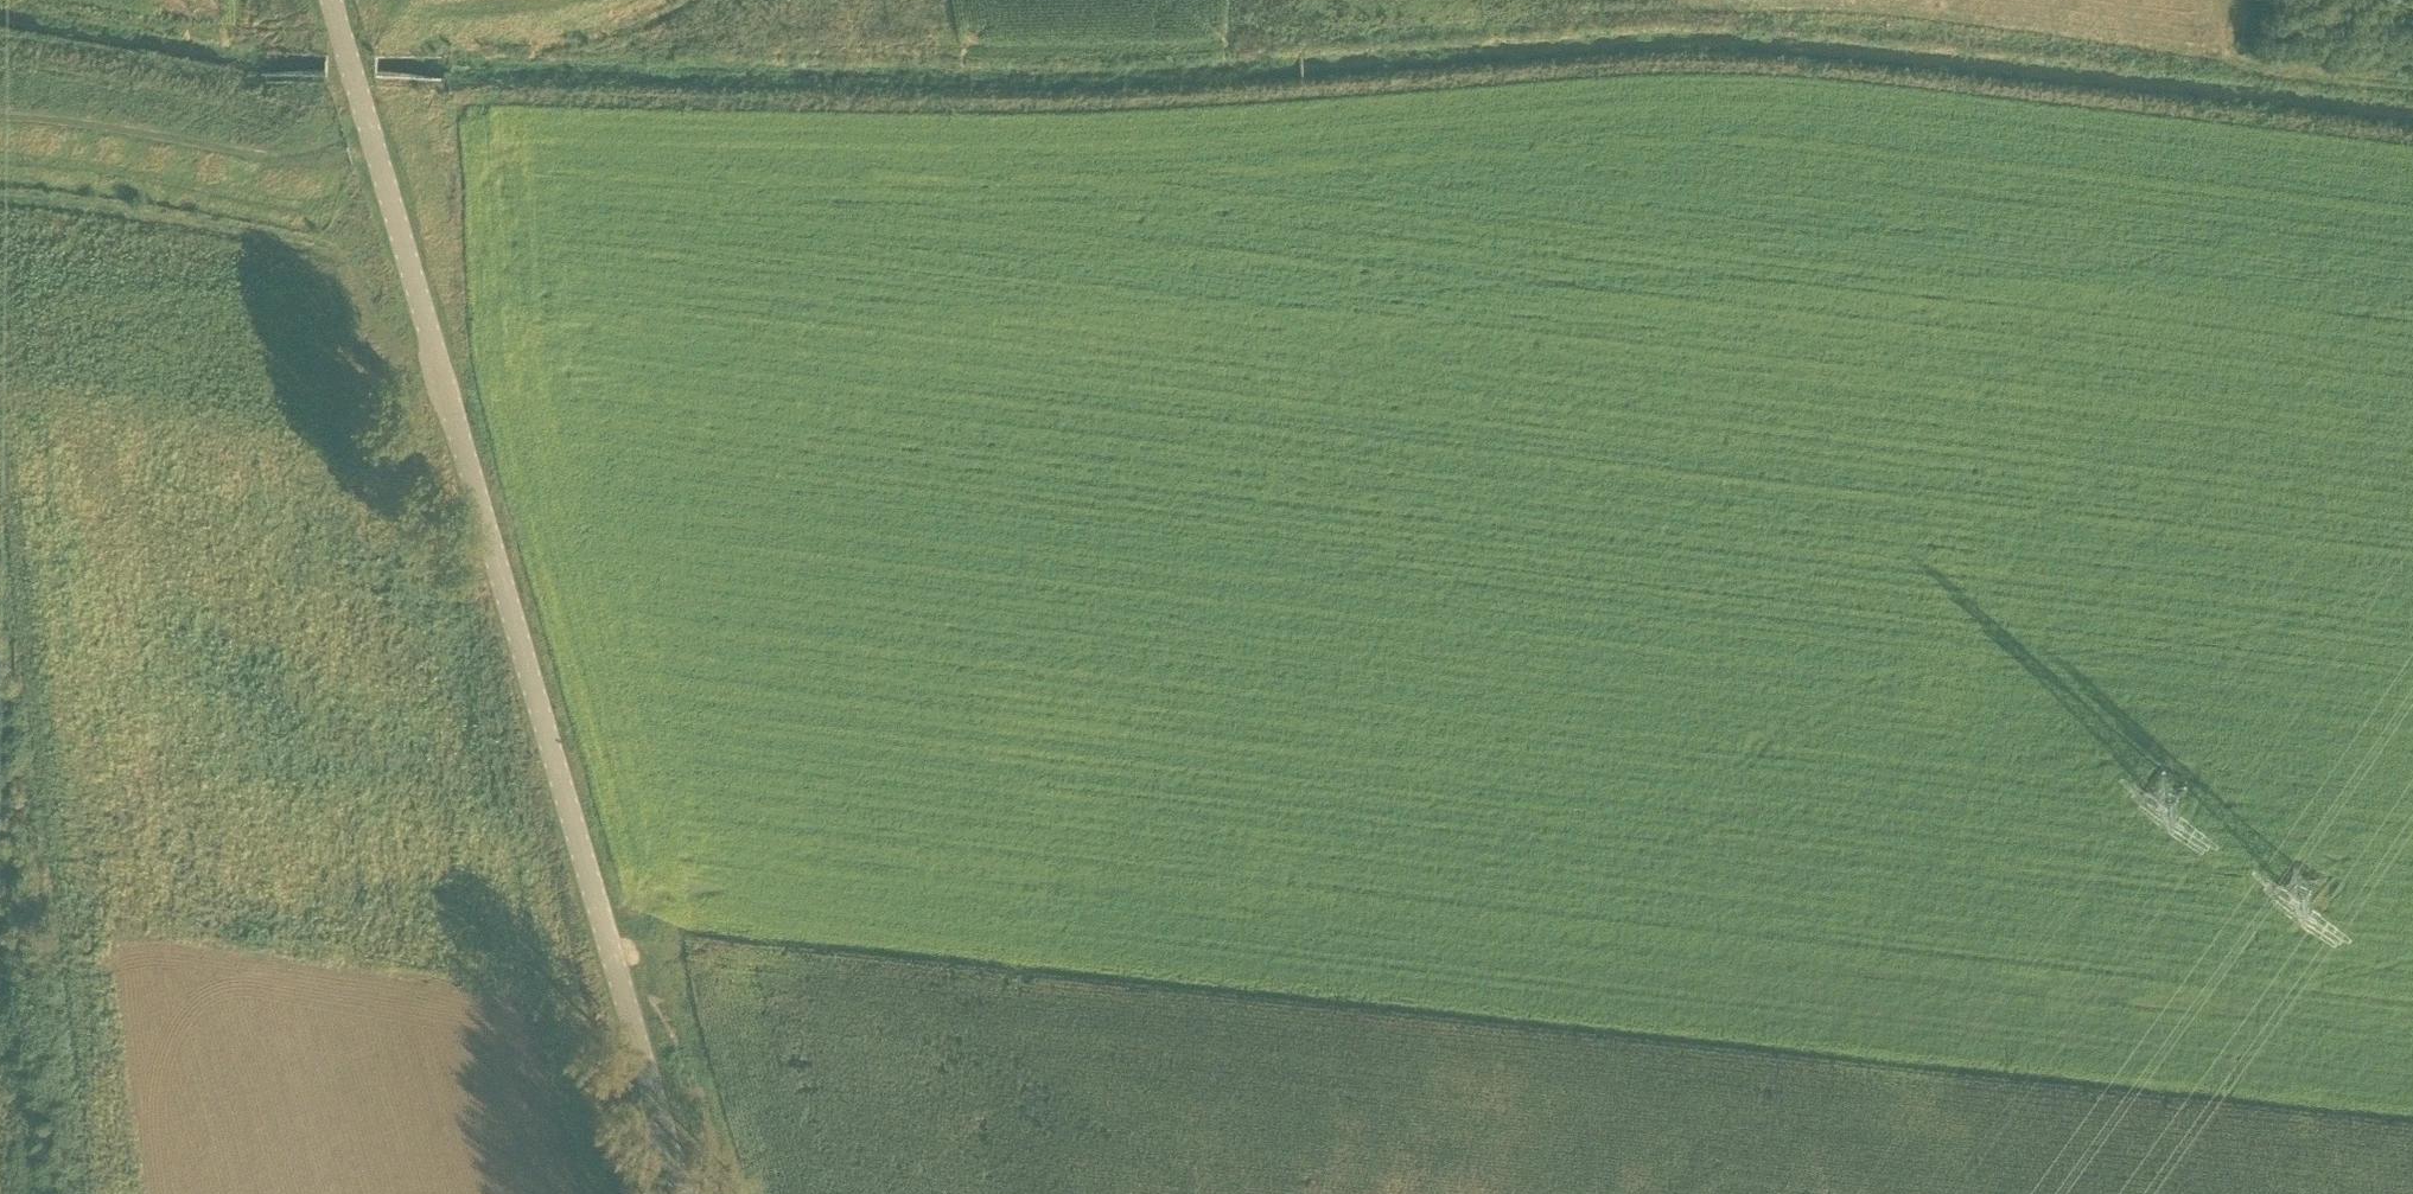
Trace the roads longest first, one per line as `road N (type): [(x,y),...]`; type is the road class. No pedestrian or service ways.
road 1 (residential): [(687,1193),(334,0)]

